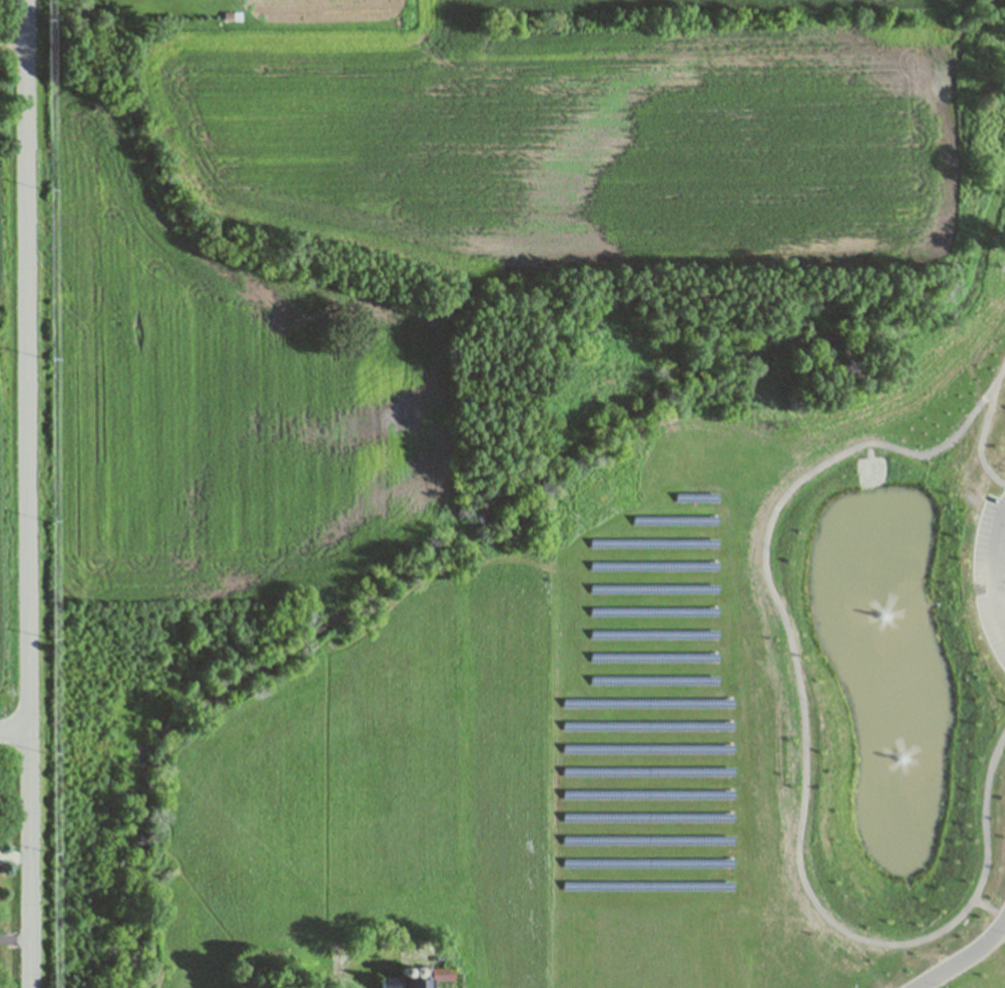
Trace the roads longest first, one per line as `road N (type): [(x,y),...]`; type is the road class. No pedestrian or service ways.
road 1 (tertiary): [(29,732),(26,0)]
road 2 (tertiary): [(30,987),(29,732)]

